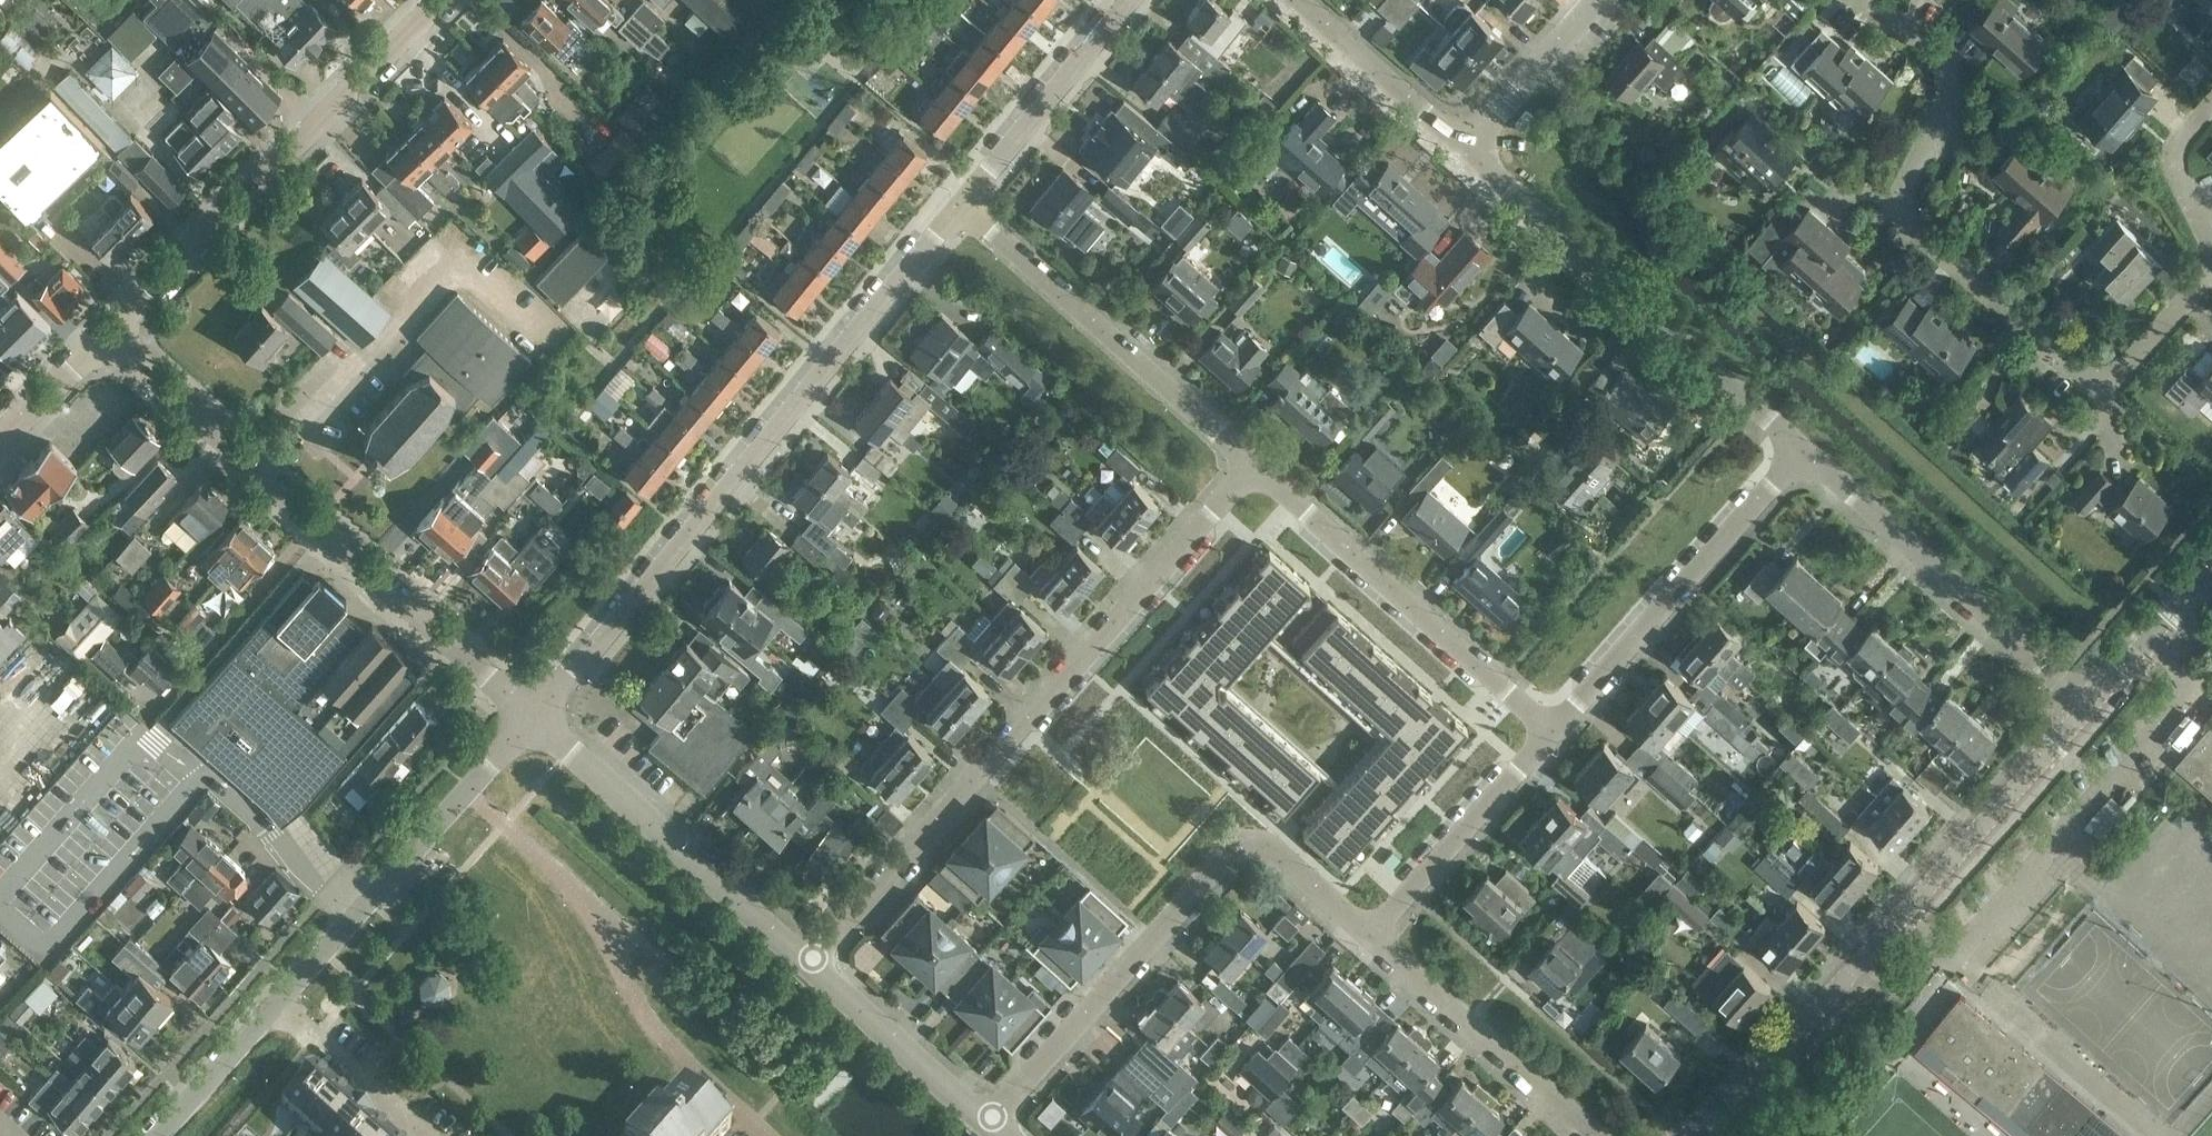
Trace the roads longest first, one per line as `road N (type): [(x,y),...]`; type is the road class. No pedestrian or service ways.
road 1 (residential): [(2211,270),(2208,289),(2136,370),(2105,382),(2071,380),(1922,252),(1907,229),(1906,203),(1954,81),(1946,62),(1876,0)]
road 2 (tertiary): [(534,716),(969,202)]
road 3 (residential): [(816,960),(1252,470)]
road 4 (residential): [(534,716),(113,340)]
road 5 (residential): [(1371,936),(1284,861),(1249,849),(992,1122)]
road 6 (unclassified): [(1902,914),(1946,951),(1974,946),(2181,718),(2189,678),(2154,640)]
road 7 (residential): [(113,340),(441,0)]
road 8 (residential): [(1804,453),(1464,152)]
road 9 (residential): [(1553,734),(1252,470)]
road 10 (residential): [(1252,470),(969,202)]
road 11 (tertiary): [(279,1004),(534,716)]
road 12 (residential): [(2088,708),(1804,453)]
road 13 (residential): [(1553,734),(1804,453)]
road 14 (tertiary): [(816,960),(534,716)]
road 15 (residential): [(1596,1135),(1371,936)]
road 16 (residential): [(1705,1135),(1902,914)]
road 17 (residential): [(1902,914),(2088,708)]
road 18 (residential): [(1371,936),(1553,734)]
road 19 (tertiary): [(969,202),(1129,0)]
road 20 (tertiary): [(992,1122),(816,960)]
road 21 (residential): [(1464,152),(1295,0)]
road 22 (residential): [(1464,152),(1599,0)]
road 23 (residential): [(279,1004),(426,1135)]
road 24 (tertiary): [(162,1135),(279,1004)]
road 25 (residential): [(2211,100),(2182,148),(2183,184),(2211,257)]
road 26 (residential): [(0,445),(113,340)]

